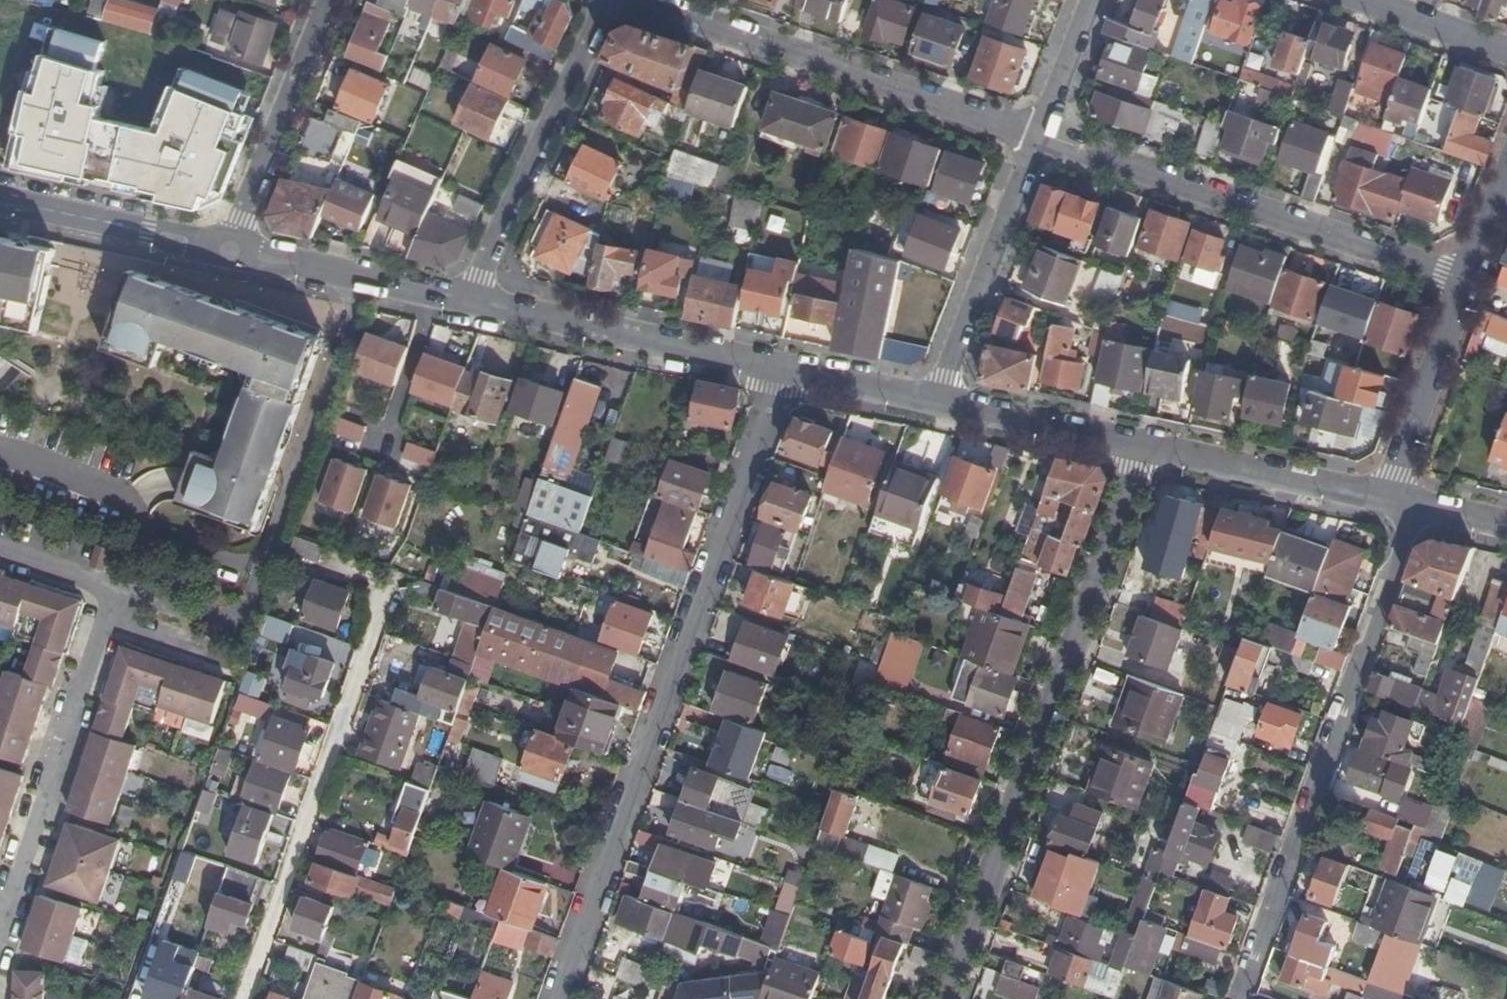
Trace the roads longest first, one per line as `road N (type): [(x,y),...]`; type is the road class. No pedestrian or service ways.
road 1 (residential): [(563,998),(787,370)]
road 2 (residential): [(1143,447),(949,998)]
road 3 (residential): [(1239,998),(1415,506)]
road 4 (residential): [(1470,281),(1038,137)]
road 5 (residential): [(639,0),(1038,137)]
road 6 (residential): [(244,998),(383,603)]
road 7 (residential): [(115,589),(0,924)]
road 8 (residential): [(608,0),(473,302)]
road 9 (tertiary): [(787,370),(473,302)]
road 10 (residential): [(938,403),(1038,137)]
road 11 (residential): [(234,251),(330,0)]
road 12 (tertiary): [(1384,499),(1143,447)]
road 13 (tertiary): [(473,302),(234,251)]
road 14 (tertiary): [(234,251),(0,200)]
road 15 (residential): [(1384,499),(1470,281)]
road 16 (tertiary): [(1143,447),(938,403)]
road 17 (residential): [(1357,0),(1506,52)]
road 18 (tertiary): [(938,403),(787,370)]
road 19 (residential): [(1038,137),(1092,0)]
road 20 (residential): [(238,622),(115,589)]
road 21 (residential): [(115,589),(0,552)]

